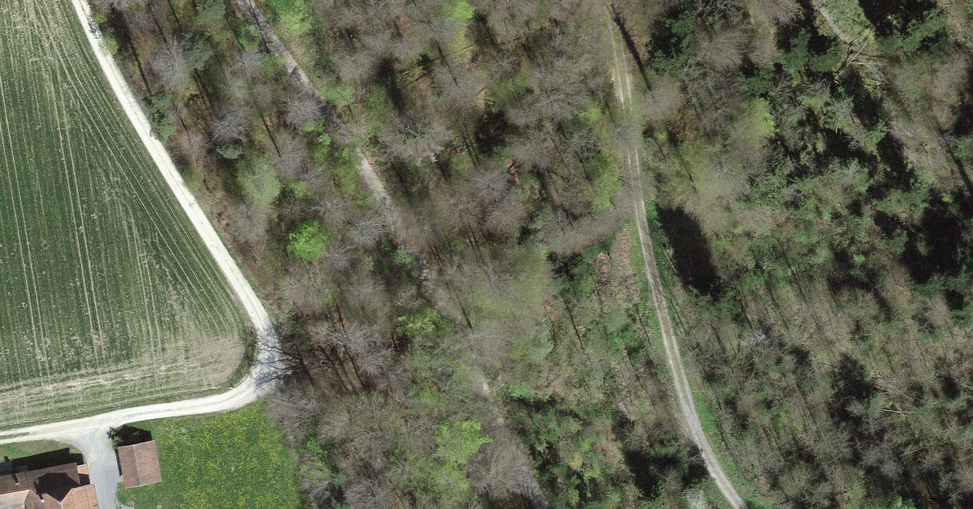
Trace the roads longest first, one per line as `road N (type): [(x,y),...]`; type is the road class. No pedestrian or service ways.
road 1 (residential): [(103,422),(242,393),(262,378),(269,349),(254,306),(100,51),(80,0)]
road 2 (track): [(242,0),(364,172),(547,508)]
road 3 (track): [(606,0),(672,358),(705,447),(747,508)]
road 4 (track): [(267,369),(322,508)]

